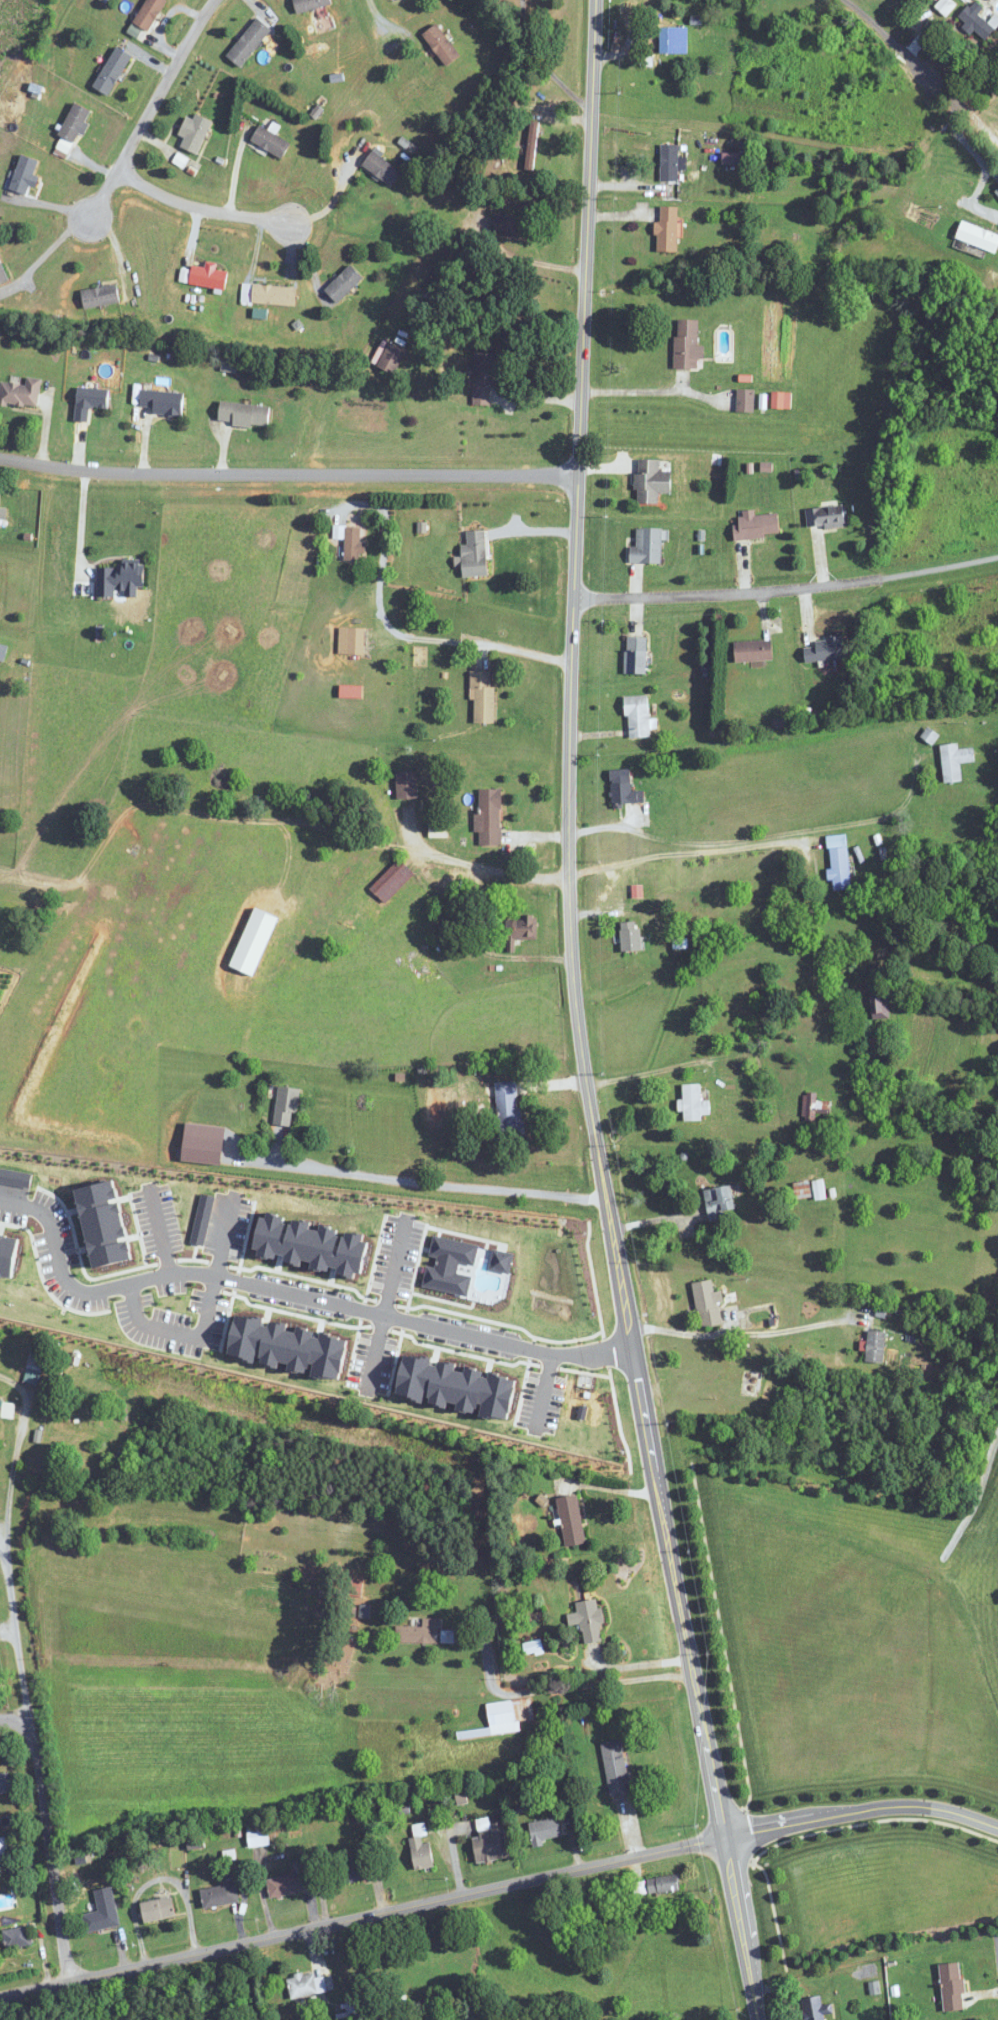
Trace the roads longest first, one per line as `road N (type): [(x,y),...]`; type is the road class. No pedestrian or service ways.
road 1 (residential): [(692,1675),(595,1128),(572,926),(596,0)]
road 2 (residential): [(0,1997),(722,1840)]
road 3 (residential): [(580,475),(179,475),(0,458)]
road 4 (residential): [(70,1982),(5,1576),(12,1506)]
road 5 (residential): [(575,599),(789,590),(997,558)]
road 6 (residential): [(756,2019),(692,1675)]
road 7 (residential): [(216,0),(88,221)]
road 8 (residential): [(997,138),(942,80),(842,0)]
road 9 (residential): [(117,171),(208,212),(289,223)]
road 10 (residential): [(12,1506),(30,1401),(27,1388),(0,1373)]

